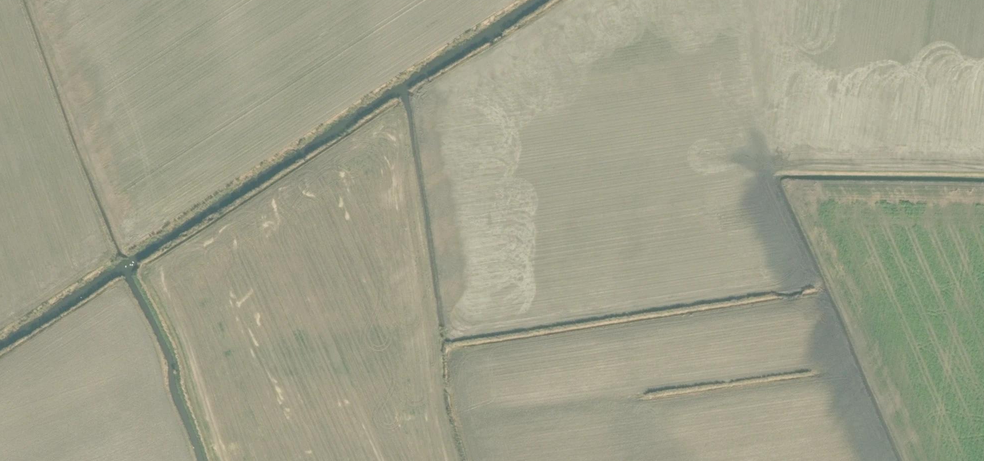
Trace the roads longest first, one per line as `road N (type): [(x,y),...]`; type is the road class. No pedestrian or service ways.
road 1 (track): [(983,175),(769,167),(766,179),(814,284)]

